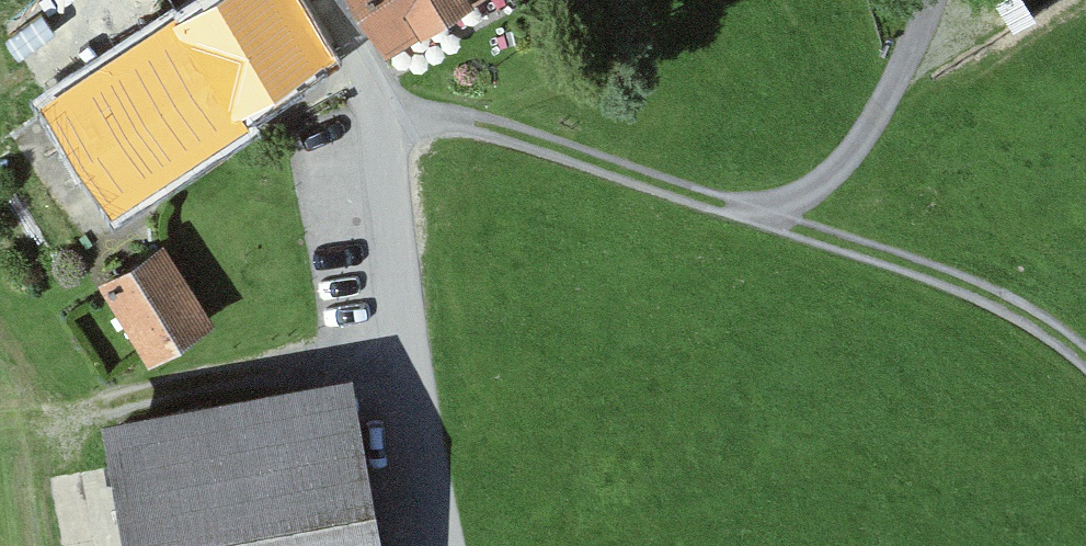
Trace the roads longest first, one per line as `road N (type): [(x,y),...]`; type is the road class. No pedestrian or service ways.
road 1 (track): [(381,113),(474,129),(911,265),(1005,302),(1085,361)]
road 2 (unclassified): [(334,0),(381,113),(408,349),(449,545)]
road 3 (track): [(0,406),(408,349)]
road 4 (track): [(768,221),(824,184),(860,147),(933,0)]

